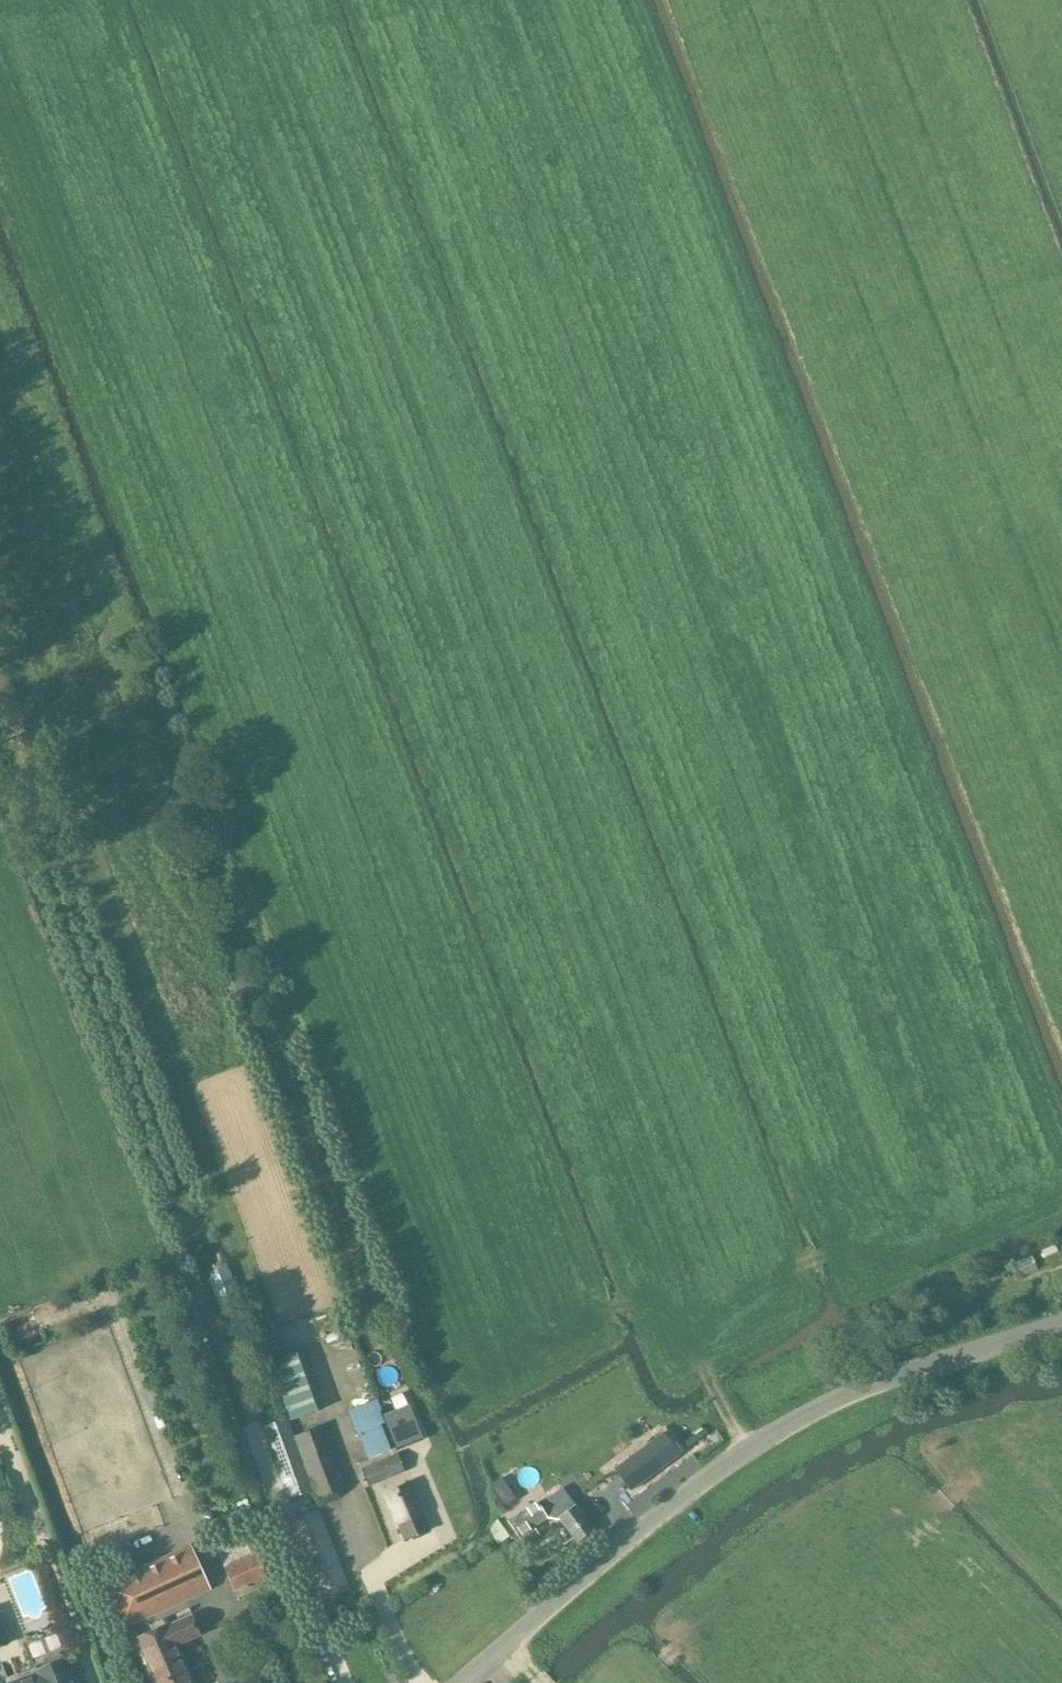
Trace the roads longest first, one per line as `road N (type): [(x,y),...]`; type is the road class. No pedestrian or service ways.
road 1 (unclassified): [(1061,1323),(844,1395),(772,1432),(727,1460),(462,1682)]
road 2 (track): [(673,1290),(747,1447)]

